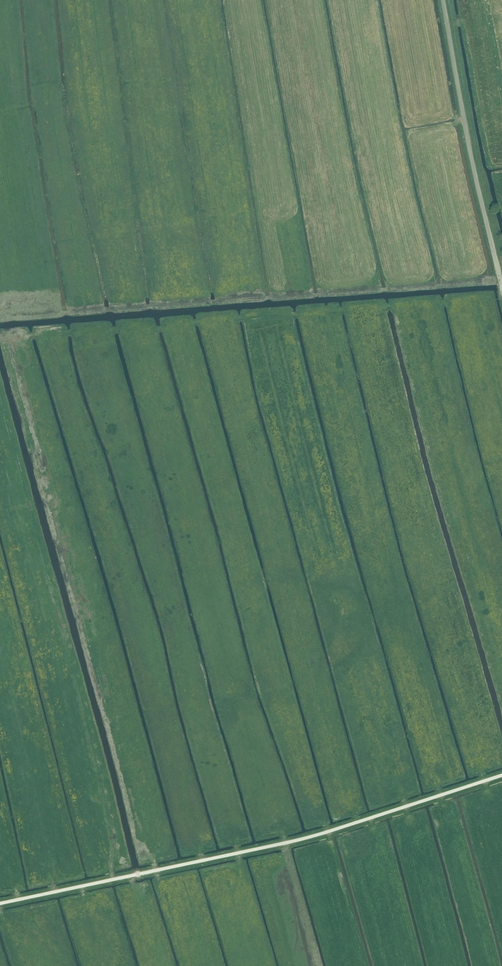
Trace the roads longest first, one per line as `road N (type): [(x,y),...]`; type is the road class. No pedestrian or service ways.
road 1 (unclassified): [(501,775),(300,840),(0,904)]
road 2 (tertiary): [(501,288),(442,0)]

